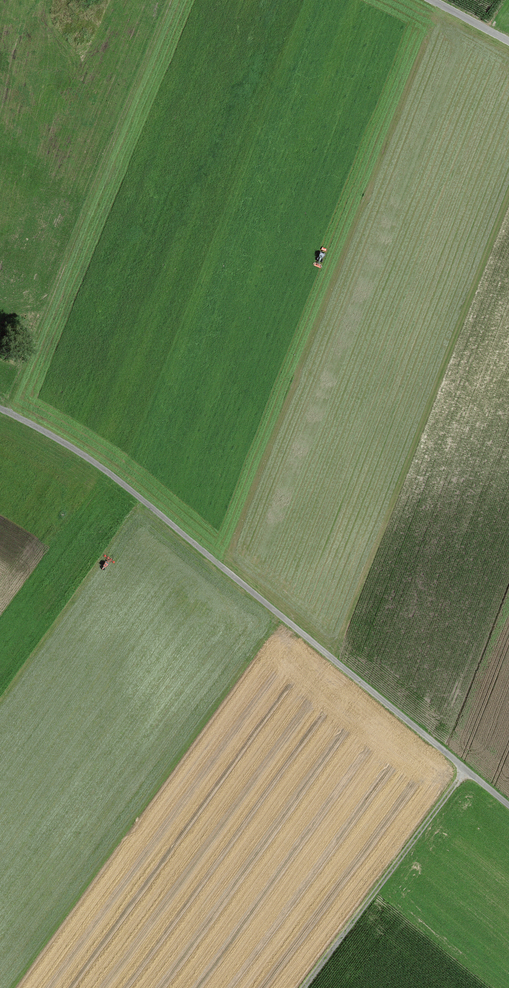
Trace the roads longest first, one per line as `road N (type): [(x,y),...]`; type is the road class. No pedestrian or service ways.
road 1 (track): [(0,413),(90,459),(508,803)]
road 2 (track): [(466,767),(302,987)]

